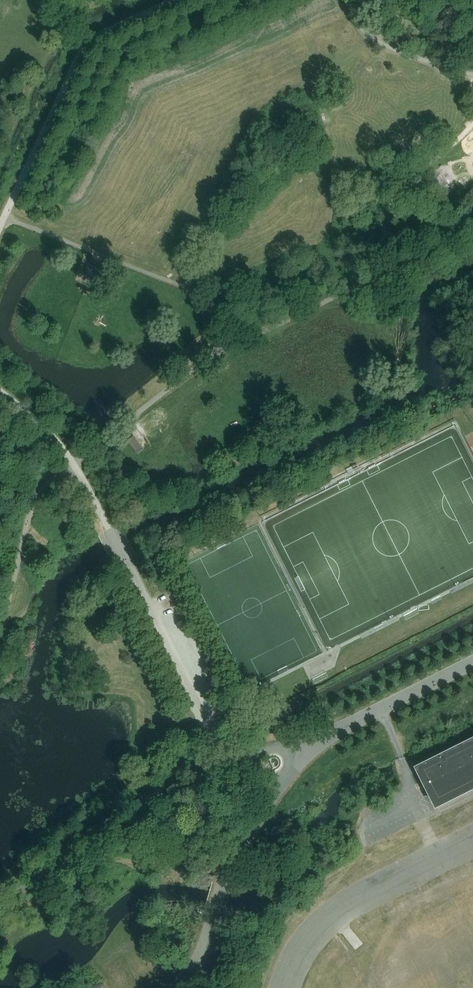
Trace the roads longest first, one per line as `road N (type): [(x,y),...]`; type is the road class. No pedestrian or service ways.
road 1 (unclassified): [(0,914),(102,824),(229,763)]
road 2 (unclassified): [(204,949),(234,854),(311,745)]
road 3 (unclassified): [(129,567),(229,763)]
road 4 (unclassified): [(311,745),(472,661)]

